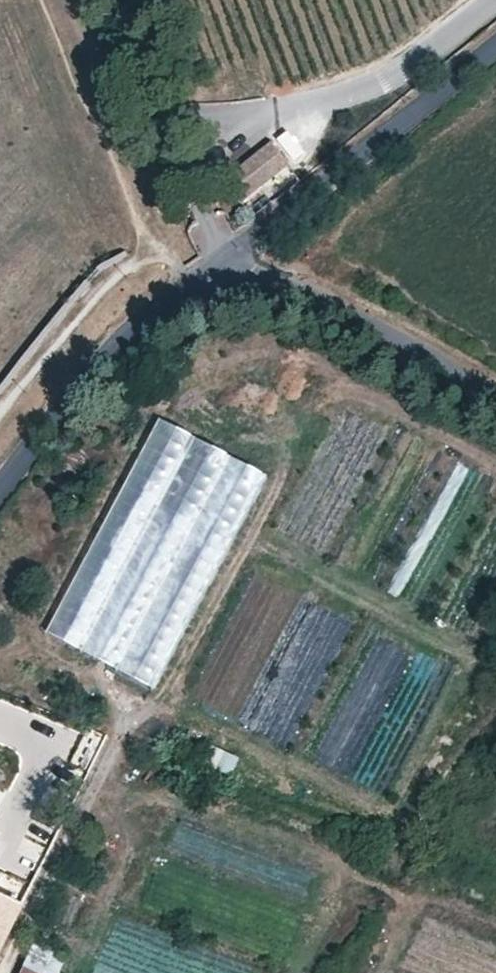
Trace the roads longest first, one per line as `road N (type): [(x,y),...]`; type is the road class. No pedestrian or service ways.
road 1 (unclassified): [(227,251),(495,39)]
road 2 (unclassified): [(0,492),(136,324),(227,251)]
road 3 (unclassified): [(495,396),(227,251)]

